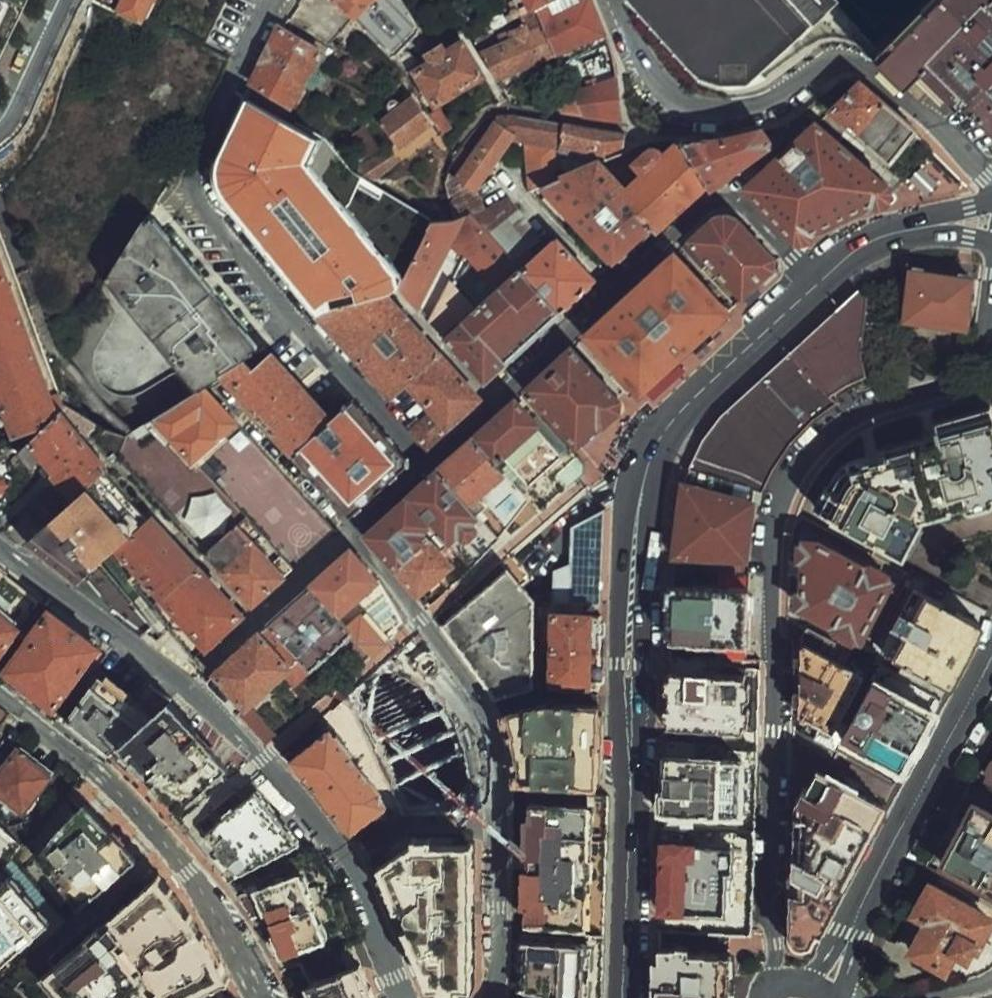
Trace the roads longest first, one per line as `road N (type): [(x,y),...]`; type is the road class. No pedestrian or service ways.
road 1 (residential): [(991,299),(973,372),(946,397),(845,436),(812,460),(792,490),(782,530),(773,985)]
road 2 (secondary): [(625,997),(632,553),(645,457),(676,411),(817,282)]
road 3 (residential): [(399,997),(310,813),(186,685),(0,545)]
road 4 (residential): [(428,464),(349,533),(426,625),(473,704),(491,761),(491,997)]
road 5 (residential): [(428,464),(196,209),(193,173),(238,45),(268,0)]
road 6 (residential): [(817,282),(726,190),(428,464)]
road 7 (residential): [(983,168),(854,61),(826,68),(781,102),(748,113),(688,111),(658,87),(607,0)]
road 8 (residential): [(267,997),(190,875),(143,819),(0,699)]
road 9 (tertiary): [(853,933),(991,658)]
road 10 (residential): [(61,0),(0,116)]

